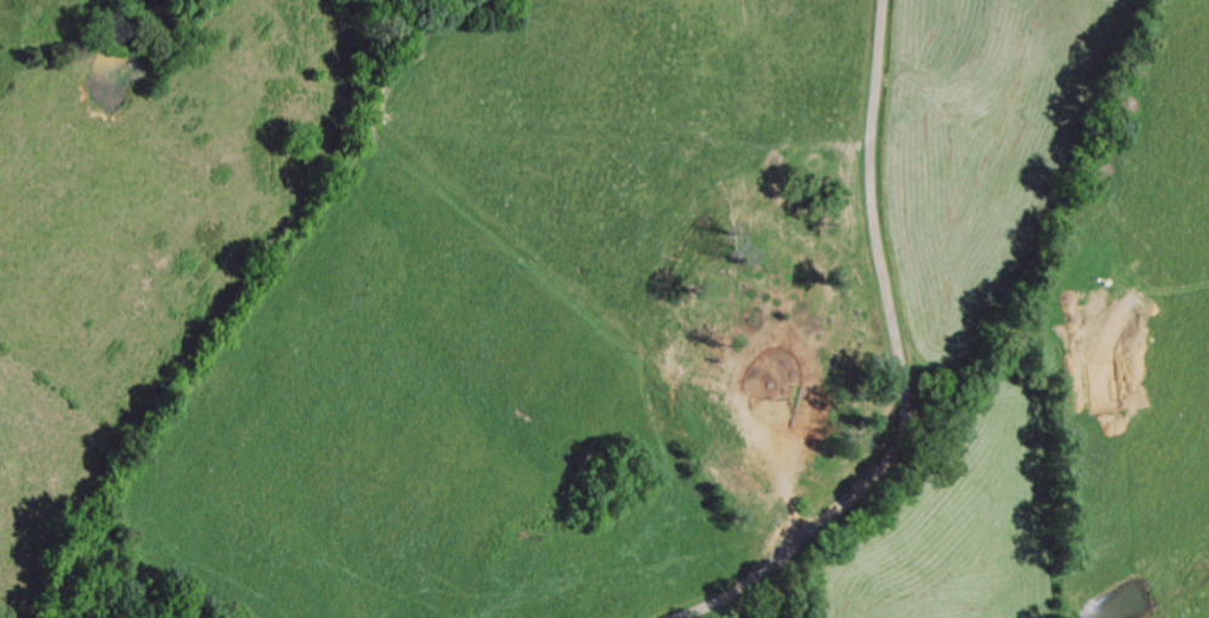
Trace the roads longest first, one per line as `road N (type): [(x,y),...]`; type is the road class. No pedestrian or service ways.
road 1 (residential): [(694,617),(860,534),(905,490),(942,400),(905,122),(905,0)]

